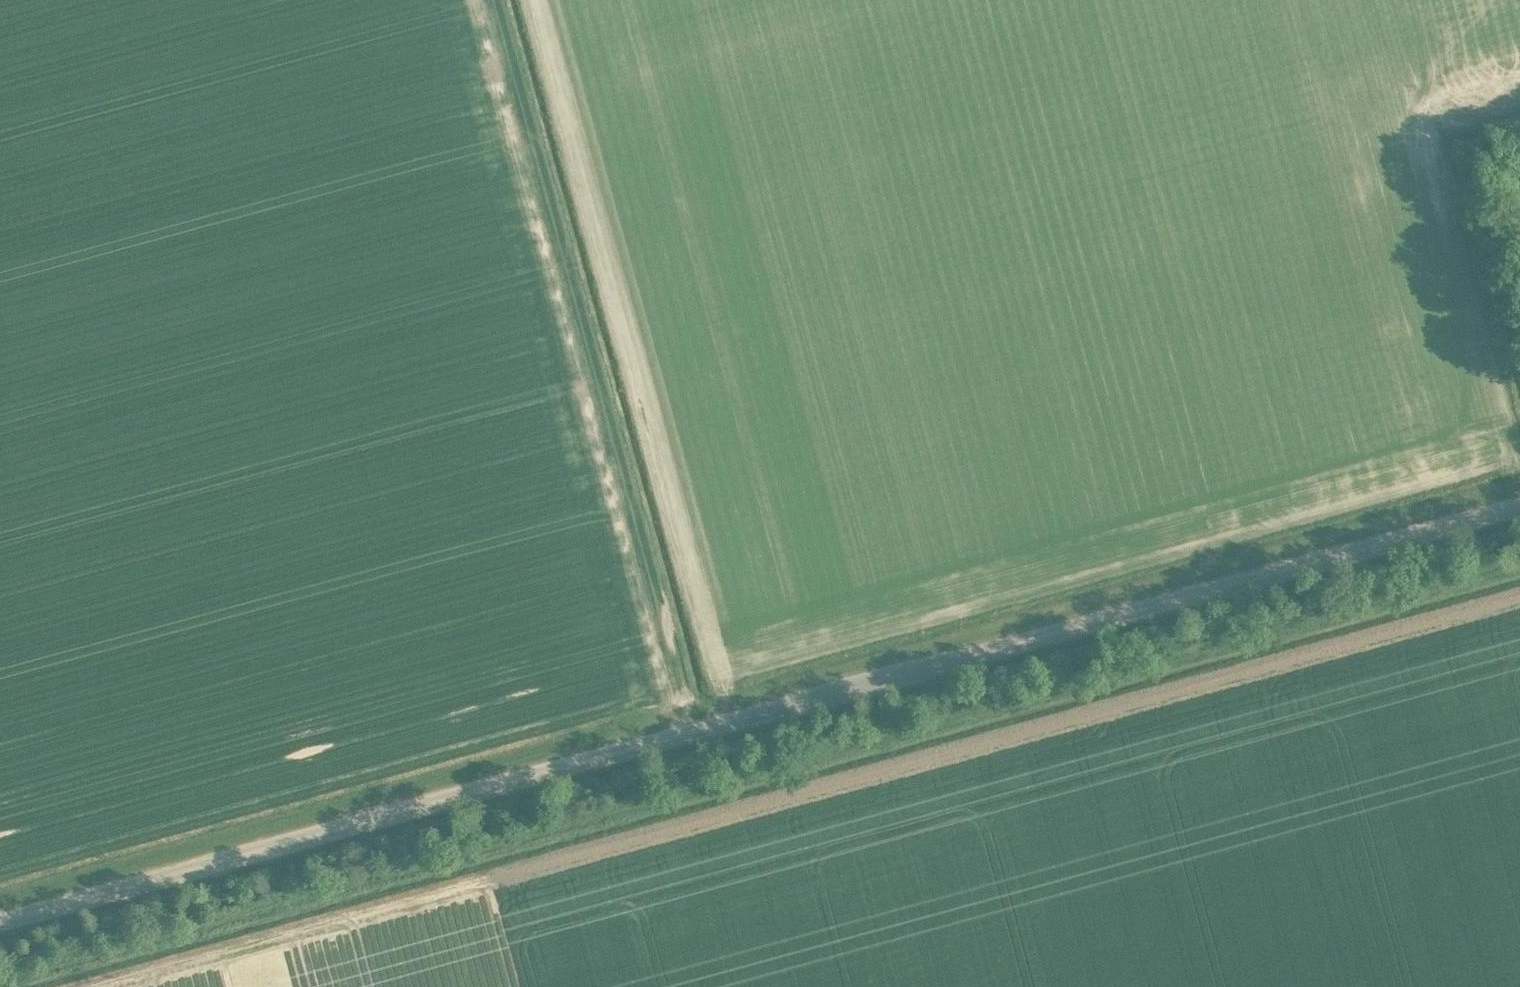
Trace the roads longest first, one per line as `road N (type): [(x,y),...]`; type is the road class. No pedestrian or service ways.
road 1 (unclassified): [(1519,502),(0,917)]

